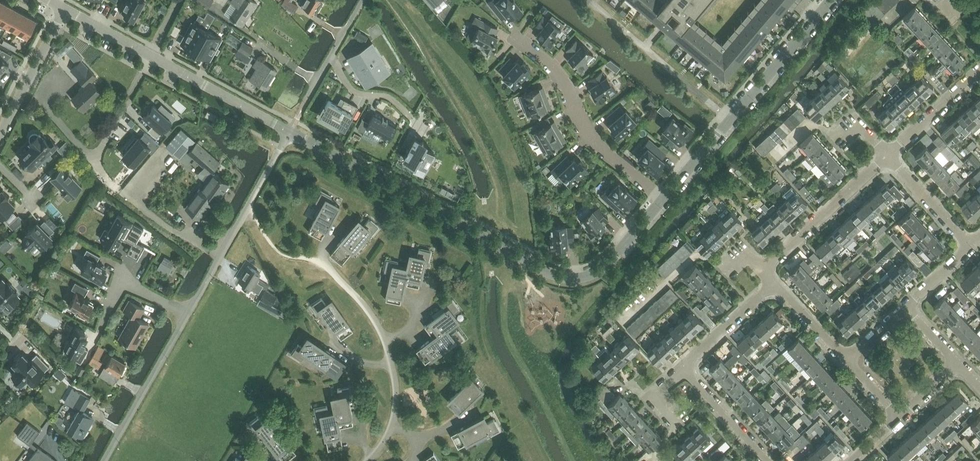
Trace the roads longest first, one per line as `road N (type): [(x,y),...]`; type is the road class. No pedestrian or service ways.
road 1 (residential): [(289,133),(566,279),(592,277),(608,265),(665,198)]
road 2 (residential): [(222,254),(179,236),(94,165),(150,57)]
road 3 (residential): [(368,460),(391,429),(394,379),(383,336),(325,263),(335,232)]
road 4 (residential): [(665,198),(831,0)]
road 5 (residential): [(665,198),(596,147),(557,75),(514,40)]
road 6 (residential): [(775,284),(768,269),(888,156)]
road 7 (residential): [(107,460),(188,315)]
road 8 (residential): [(289,133),(150,57)]
road 9 (residential): [(0,136),(65,10)]
road 10 (residential): [(188,315),(121,283),(93,343)]
road 11 (residential): [(222,254),(289,133)]
road 12 (residential): [(888,156),(979,67)]
road 13 (residential): [(684,369),(775,284)]
road 14 (residential): [(766,460),(684,369)]
road 15 (residential): [(970,246),(888,156)]

